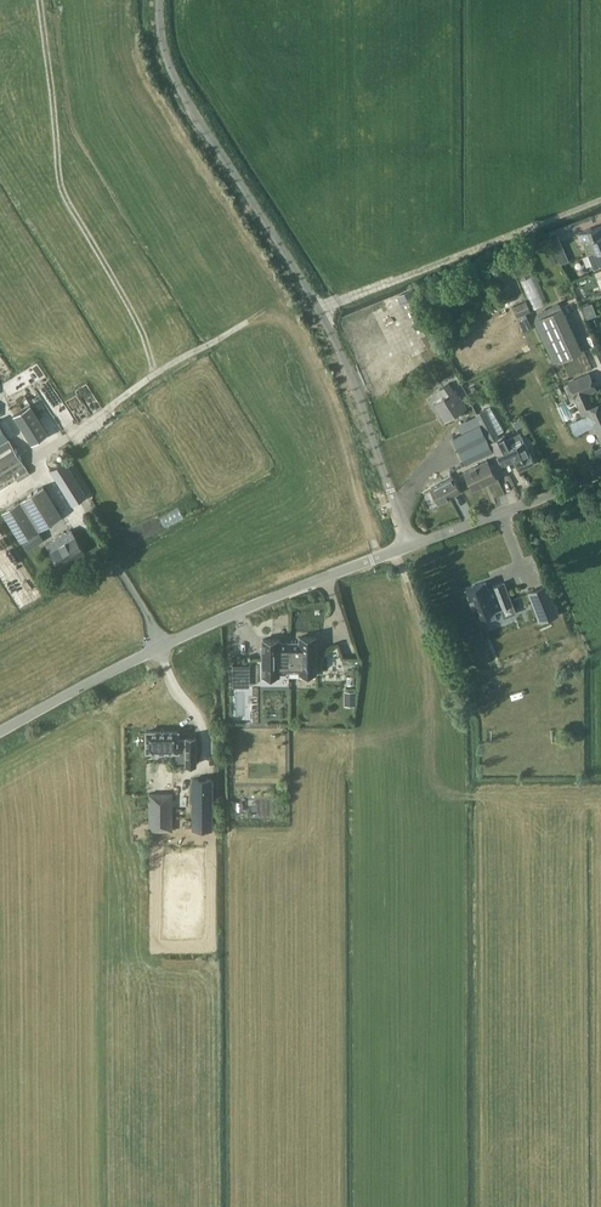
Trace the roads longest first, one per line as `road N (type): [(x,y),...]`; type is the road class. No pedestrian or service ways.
road 1 (unclassified): [(411,545),(321,312),(175,80),(160,0)]
road 2 (unclassified): [(411,545),(170,642),(0,731)]
road 3 (residential): [(444,534),(600,473)]

